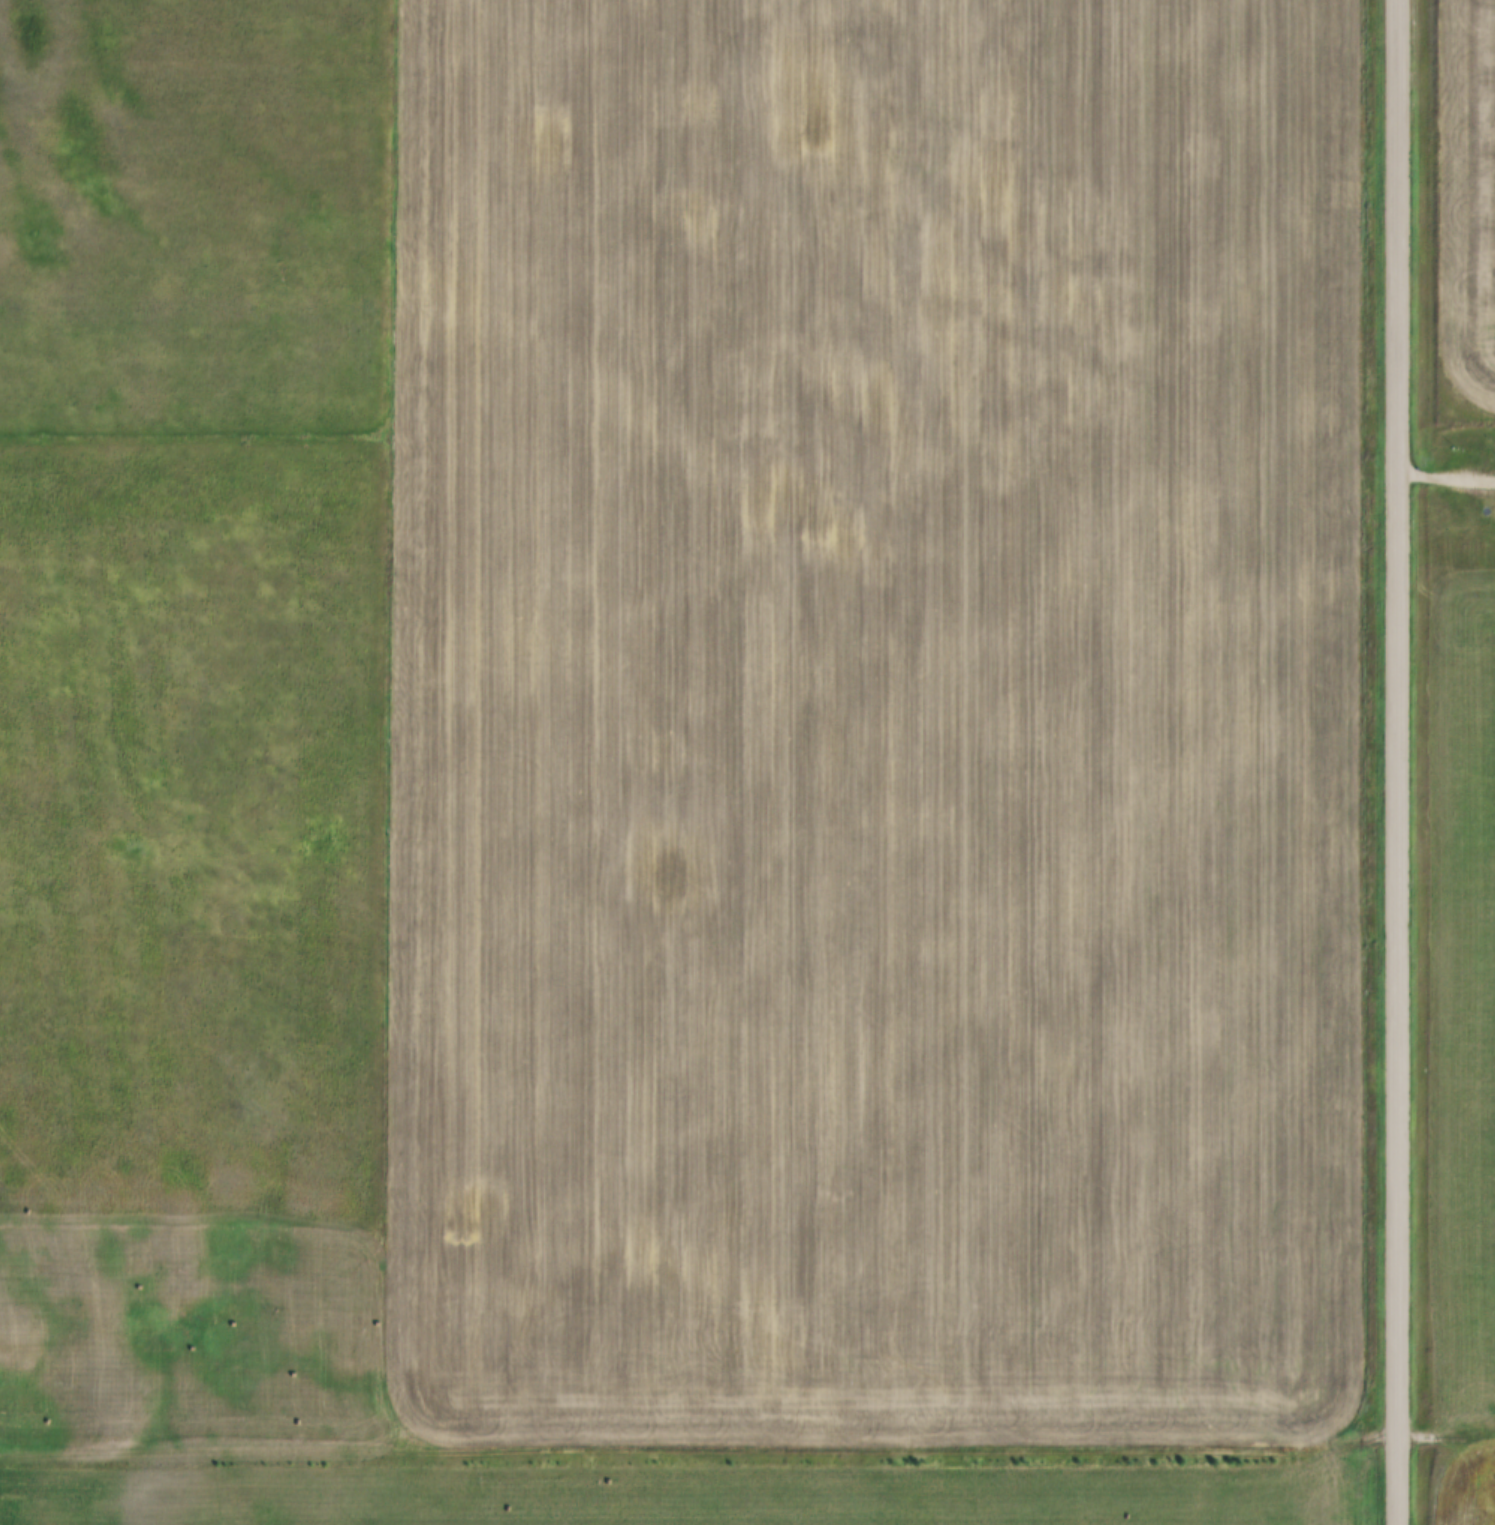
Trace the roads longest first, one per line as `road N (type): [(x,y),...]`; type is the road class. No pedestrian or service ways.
road 1 (residential): [(1400,0),(1400,1524)]

